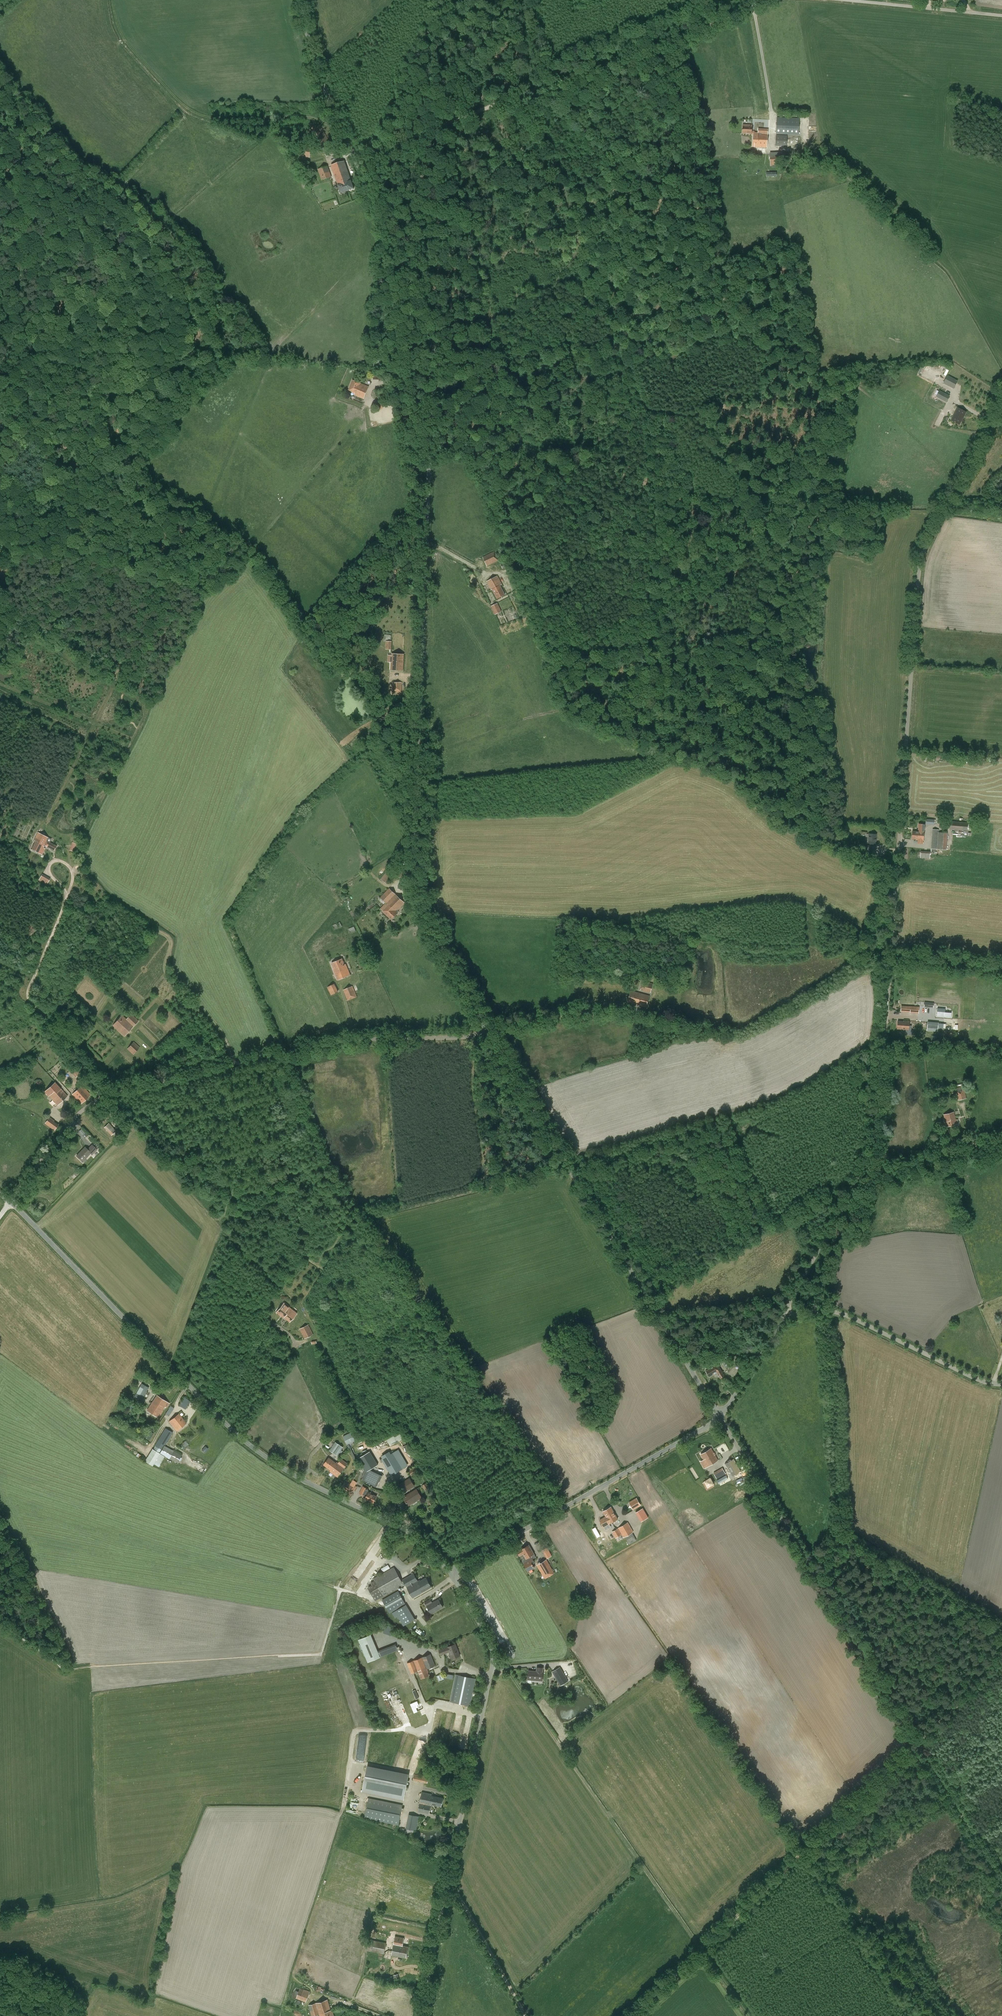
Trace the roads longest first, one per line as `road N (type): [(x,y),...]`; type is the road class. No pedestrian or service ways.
road 1 (tertiary): [(486,1030),(436,938),(416,858),(431,341),(322,86),(299,0)]
road 2 (tertiary): [(775,1330),(873,1147),(919,571),(1001,396)]
road 3 (tertiary): [(450,1572),(411,1530),(298,1477),(238,1435),(11,1203)]
road 4 (unclassified): [(1001,1884),(719,1417)]
road 5 (unclassified): [(11,1203),(54,1143),(101,1099),(340,1042),(486,1030)]
road 6 (tertiary): [(420,2015),(492,1658),(450,1572)]
road 7 (tertiary): [(719,1417),(486,1030)]
road 8 (track): [(1001,1657),(701,1949)]
road 9 (track): [(707,0),(717,23),(355,157)]
road 10 (tertiary): [(719,1417),(450,1572)]
road 11 (unclassified): [(1001,1384),(842,1313),(803,1313),(775,1330)]
road 12 (track): [(525,2015),(448,1878)]
road 13 (unclassified): [(852,0),(1001,15)]
road 14 (track): [(862,1175),(1001,1141)]
road 15 (track): [(659,1317),(784,1313)]

